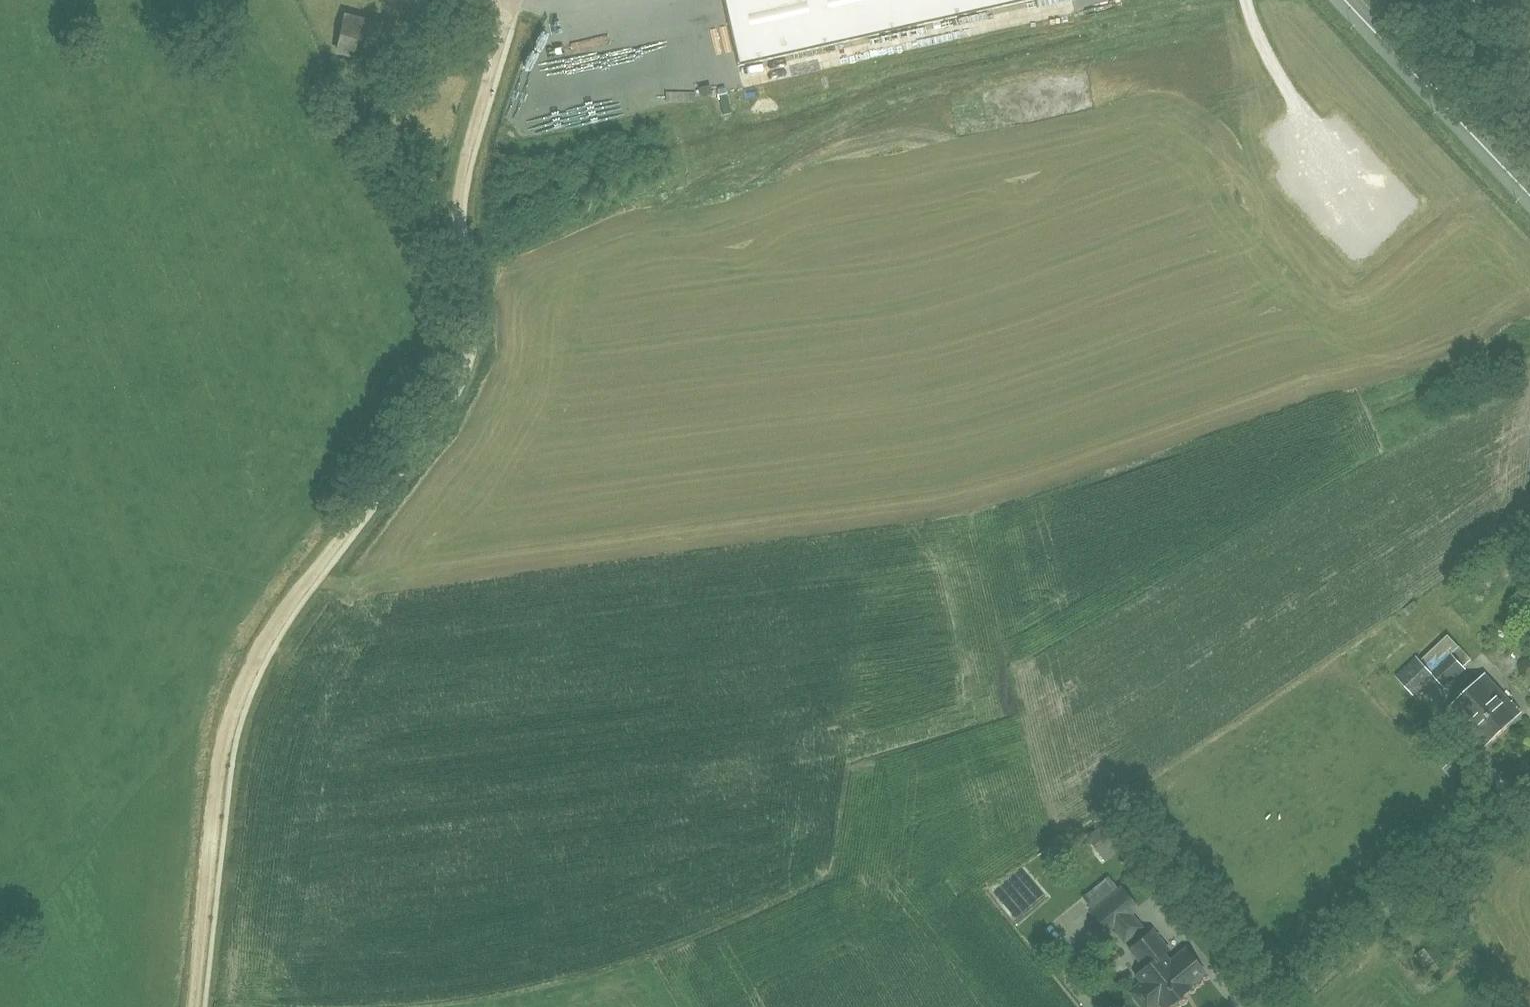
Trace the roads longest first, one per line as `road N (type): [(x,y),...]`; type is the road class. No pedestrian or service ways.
road 1 (track): [(510,0),(458,188),(468,329),(456,380),(244,679),(220,757),(194,1006)]
road 2 (unclassified): [(1275,1006),(1529,779)]
road 3 (secondary): [(1529,199),(1343,0)]

